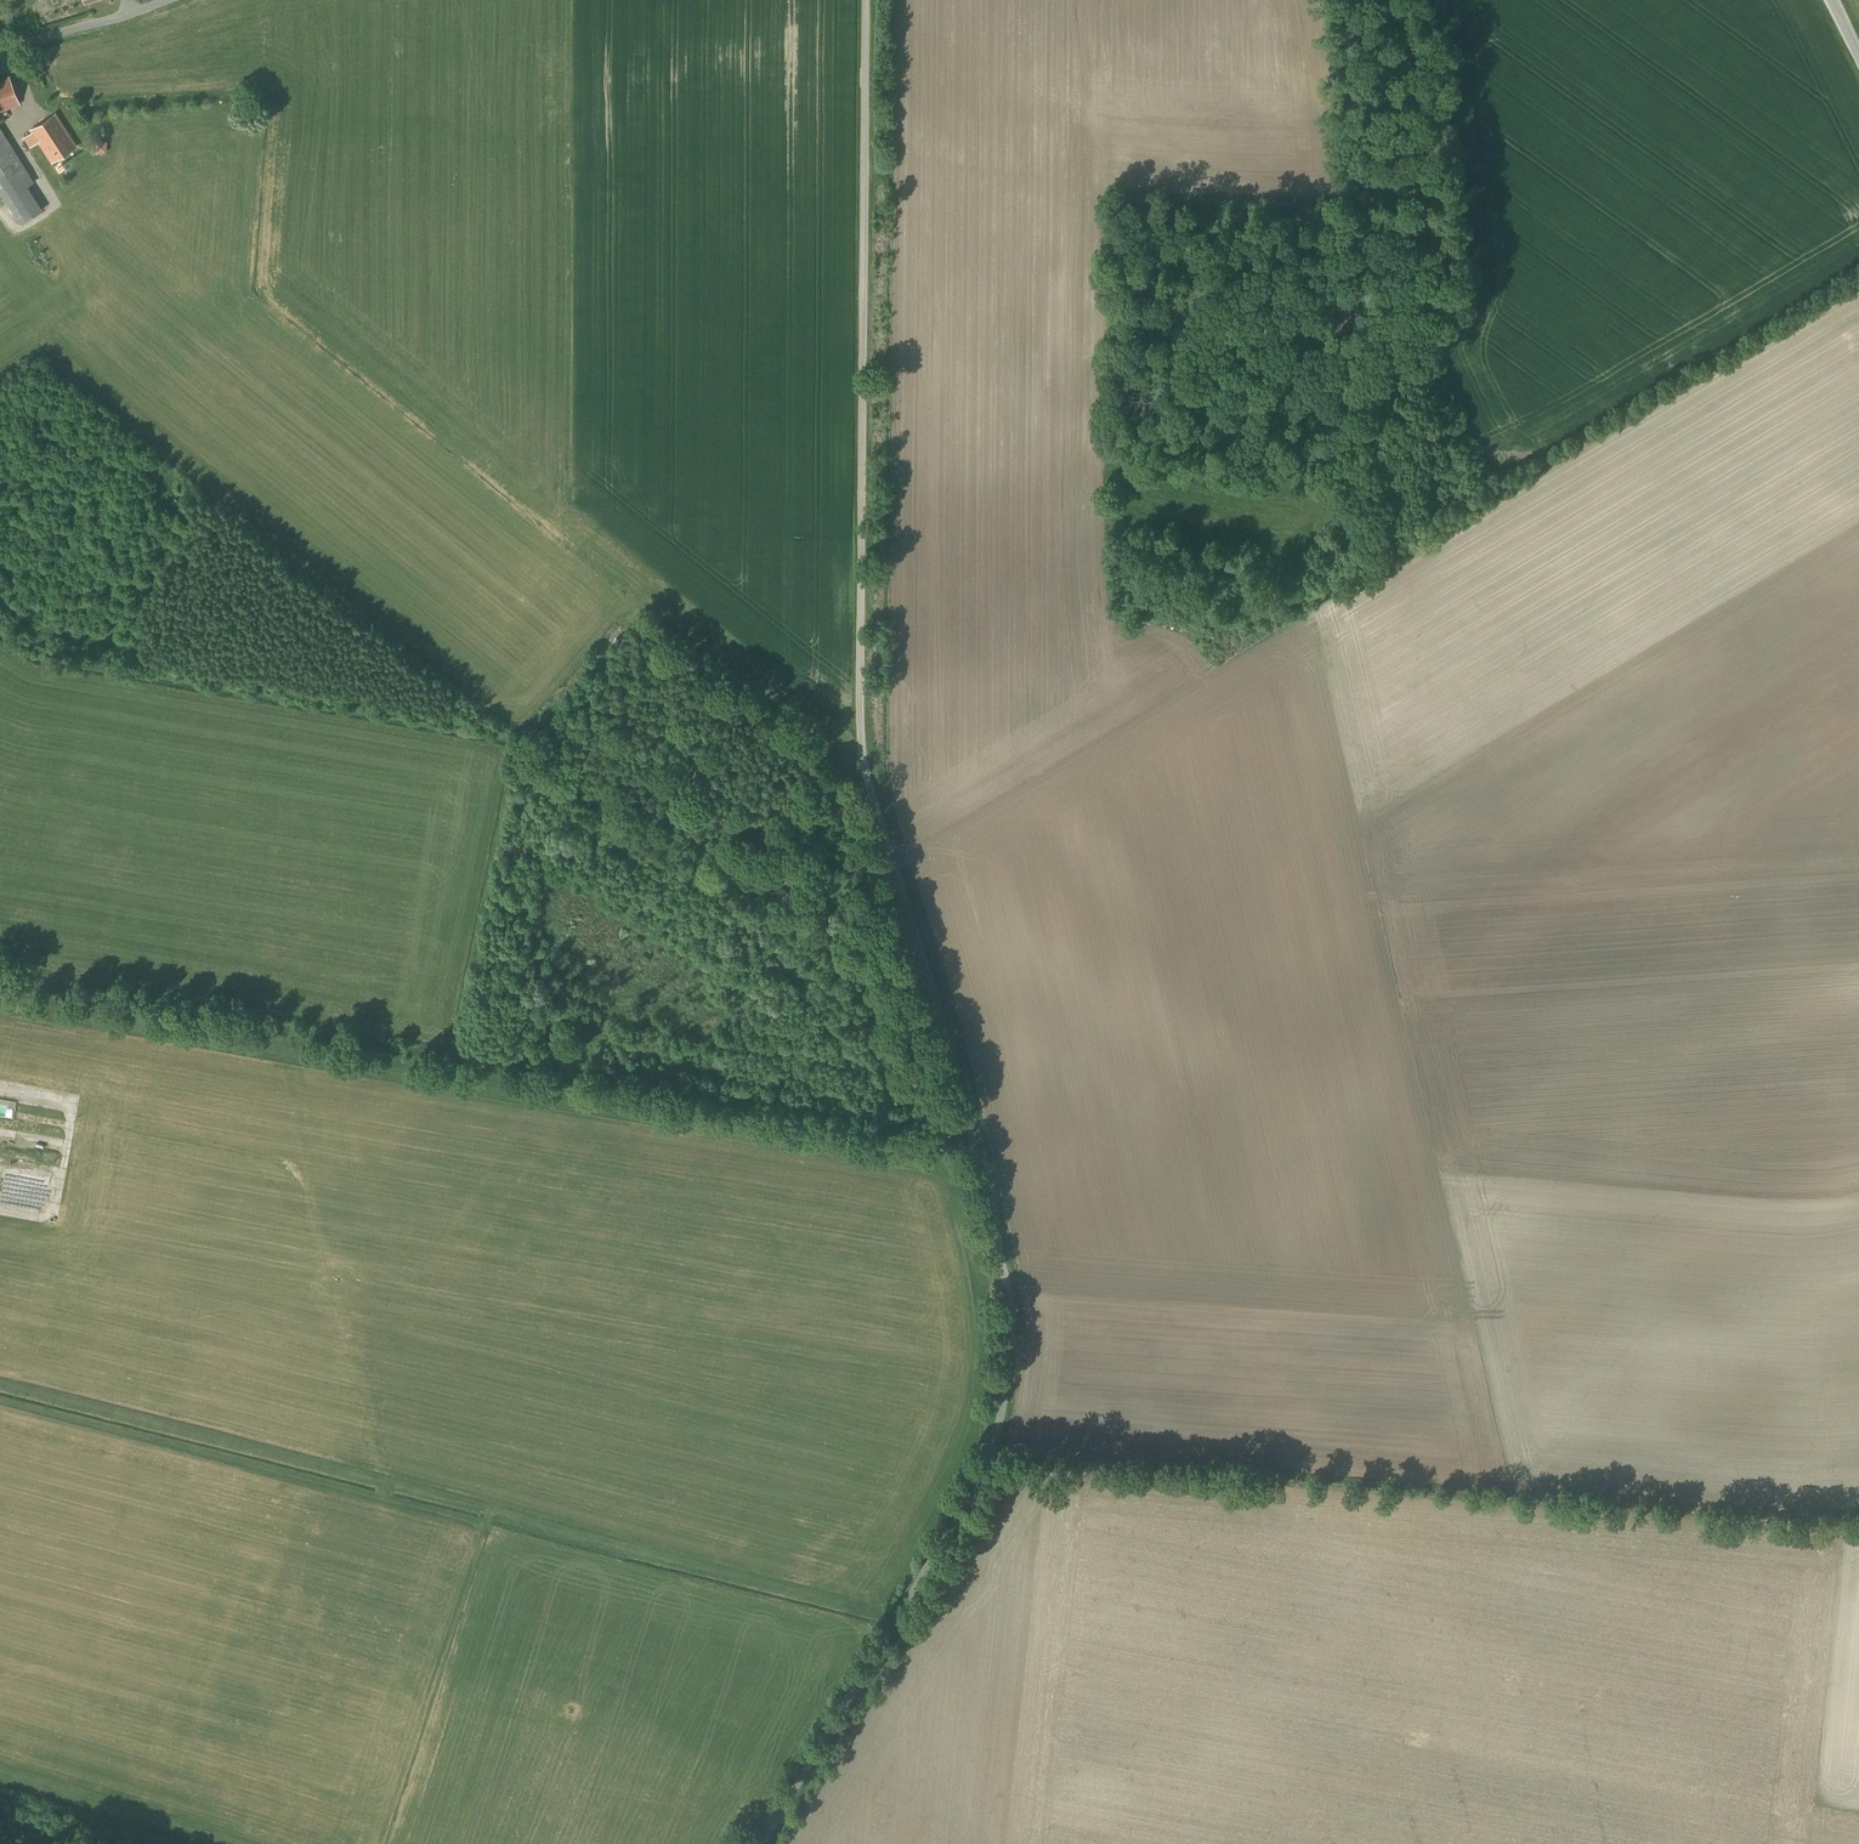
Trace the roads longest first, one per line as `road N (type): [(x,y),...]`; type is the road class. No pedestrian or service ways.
road 1 (unclassified): [(865,0),(858,699),(1017,1330),(952,1536),(757,1843)]
road 2 (unclassified): [(162,0),(27,44)]

